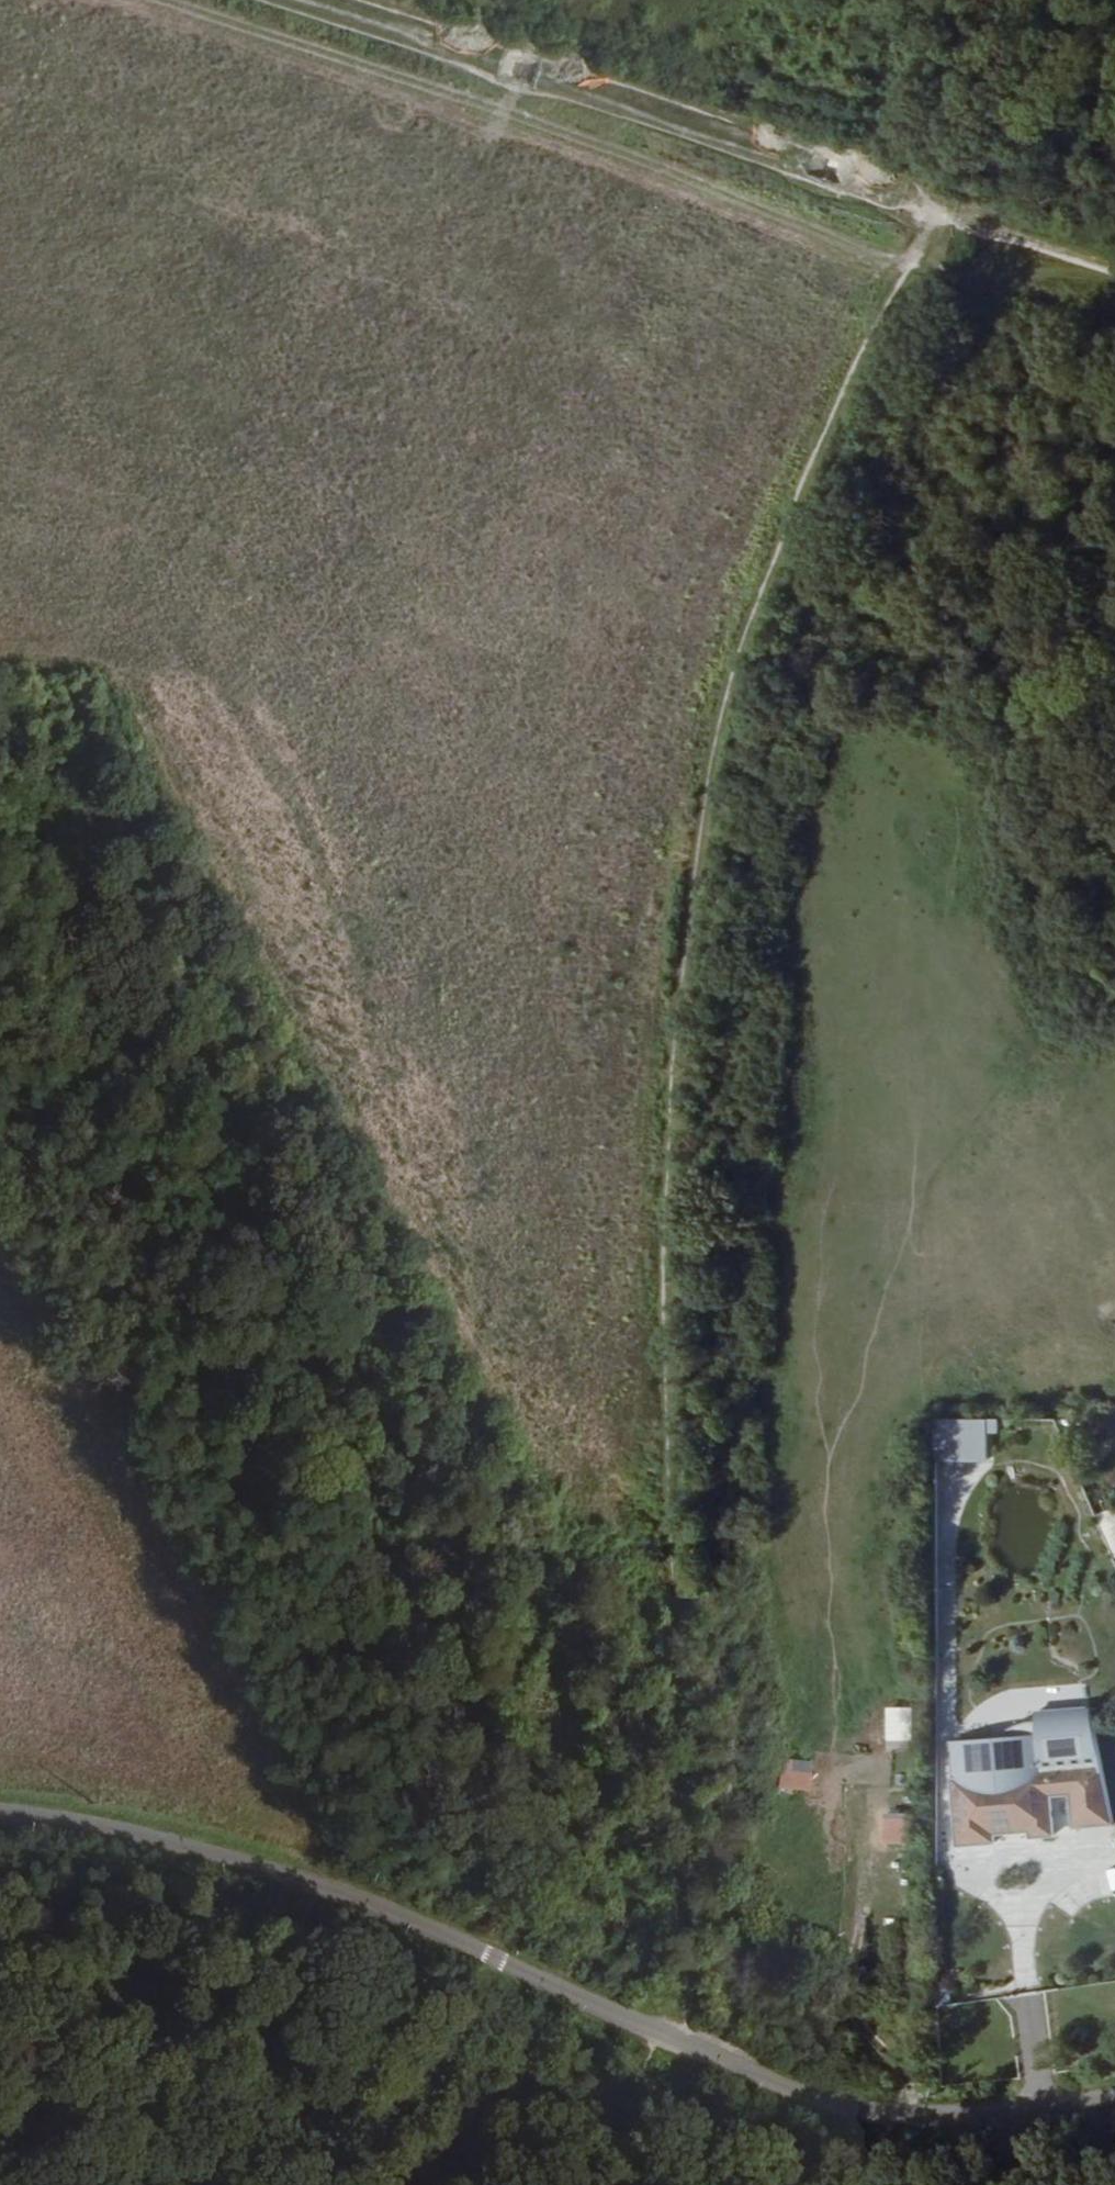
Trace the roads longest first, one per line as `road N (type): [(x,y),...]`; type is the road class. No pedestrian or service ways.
road 1 (track): [(935,214),(736,652),(690,901),(666,1205),(686,2041),(702,2184)]
road 2 (unclassified): [(0,1809),(39,1810),(304,1866),(686,2041),(856,2092),(980,2109),(1114,2092)]

